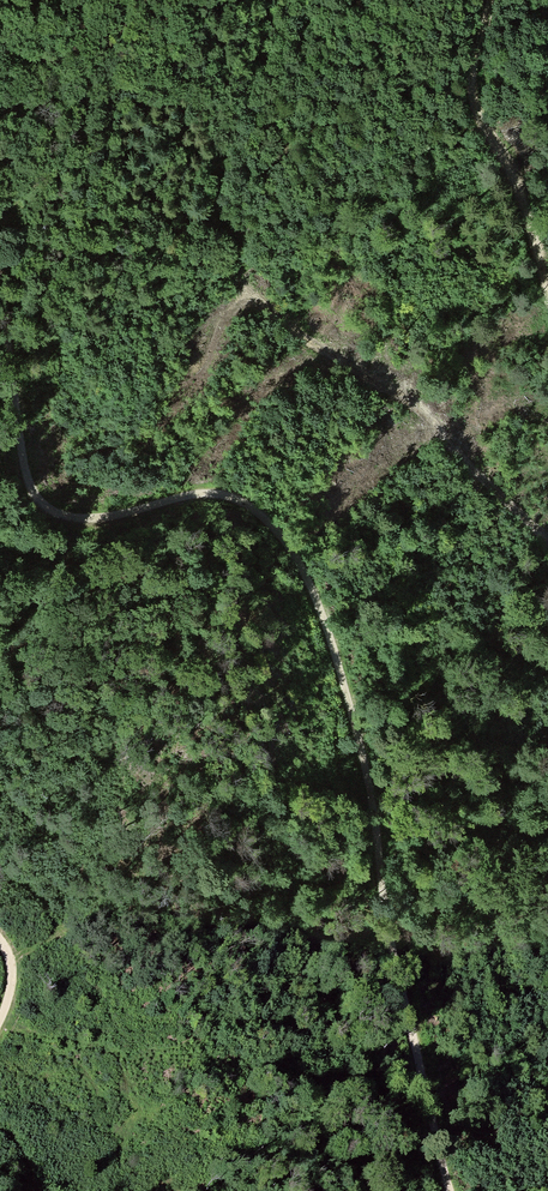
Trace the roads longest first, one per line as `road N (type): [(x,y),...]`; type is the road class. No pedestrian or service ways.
road 1 (track): [(461,1190),(388,894),(371,767),(300,560),(253,505),(226,494),(180,497),(89,524),(42,511),(30,488),(0,271)]
road 2 (track): [(547,544),(432,406),(255,287),(236,221),(235,114),(265,0)]
road 3 (track): [(489,0),(475,63),(483,128),(527,214),(547,297)]

